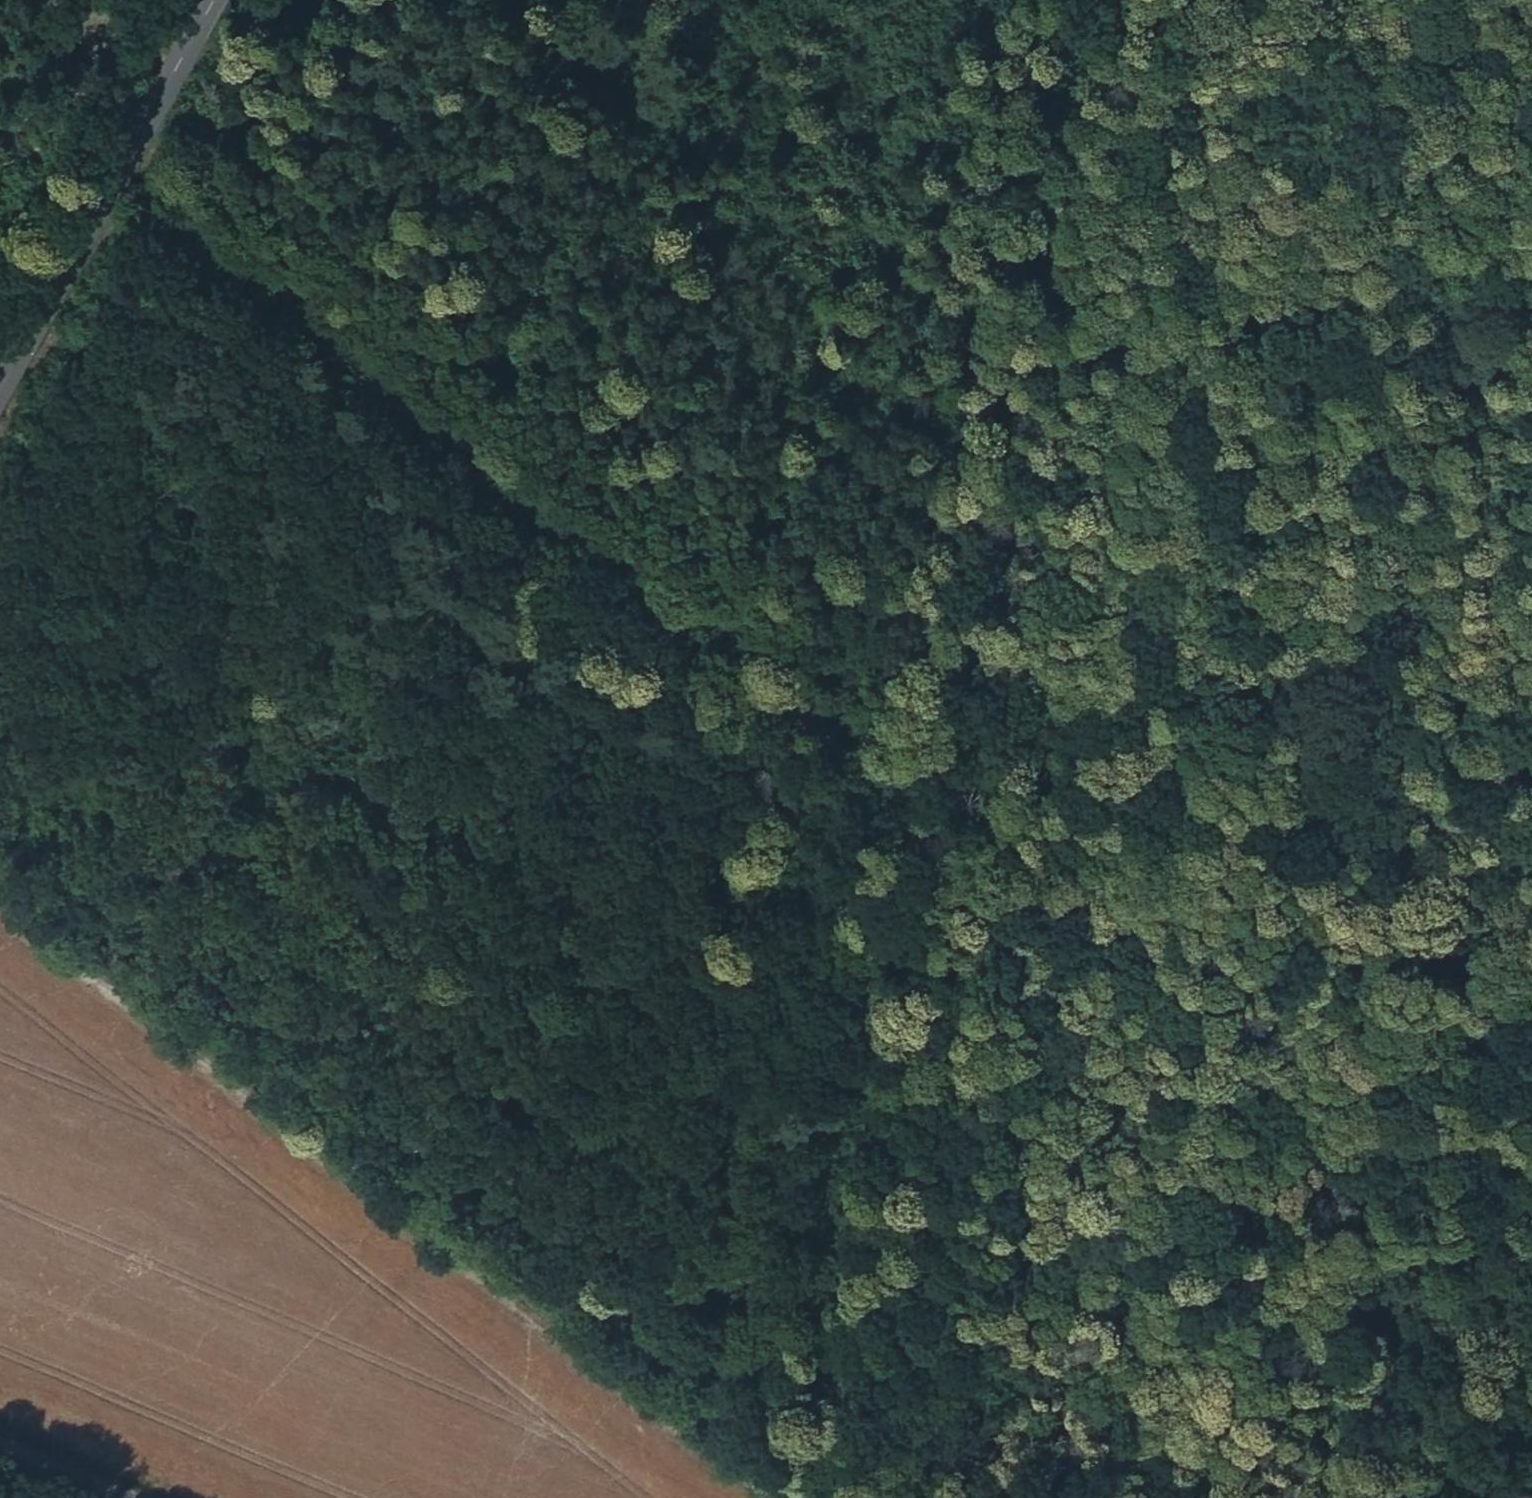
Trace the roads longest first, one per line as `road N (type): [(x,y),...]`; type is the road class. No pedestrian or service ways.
road 1 (tertiary): [(218,0),(0,392)]
road 2 (track): [(133,1497),(0,1440)]

